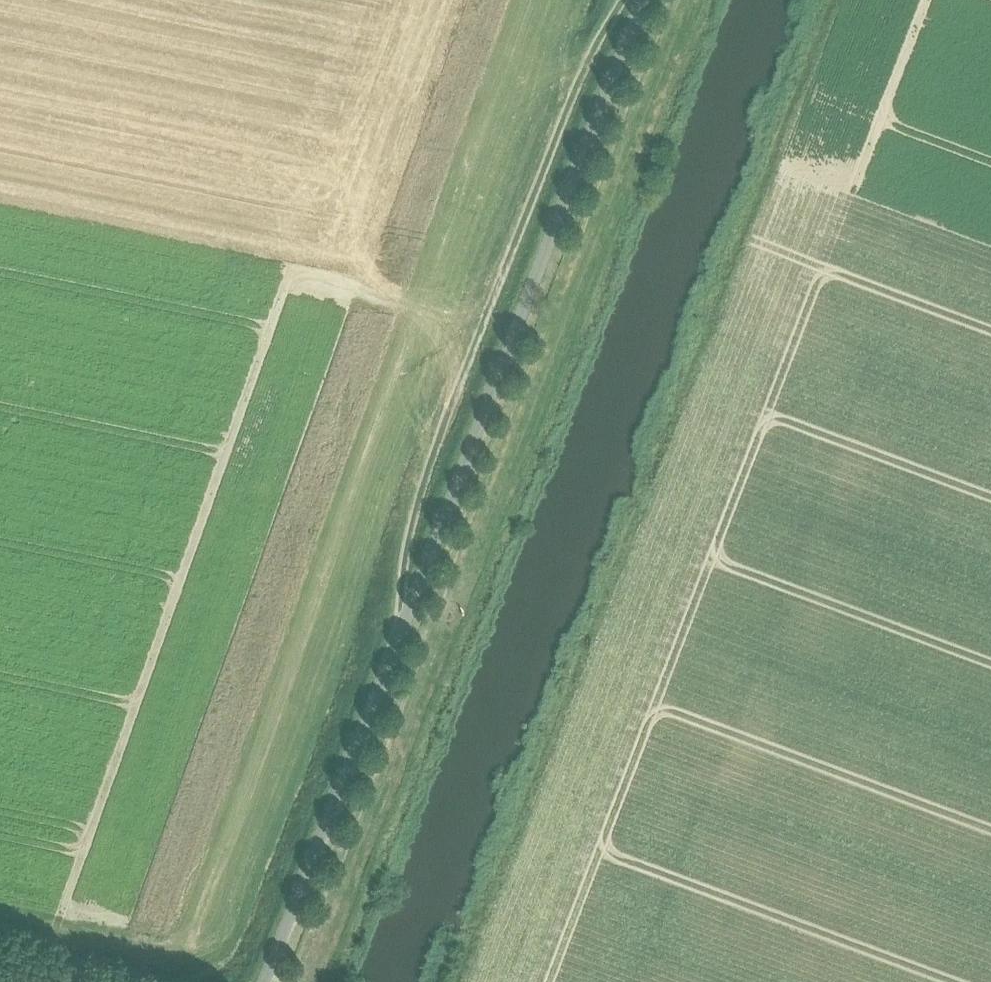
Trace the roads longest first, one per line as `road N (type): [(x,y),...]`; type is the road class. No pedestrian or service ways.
road 1 (unclassified): [(256,981),(469,458),(639,0)]
road 2 (track): [(407,610),(396,574),(399,525),(584,50),(619,0)]

